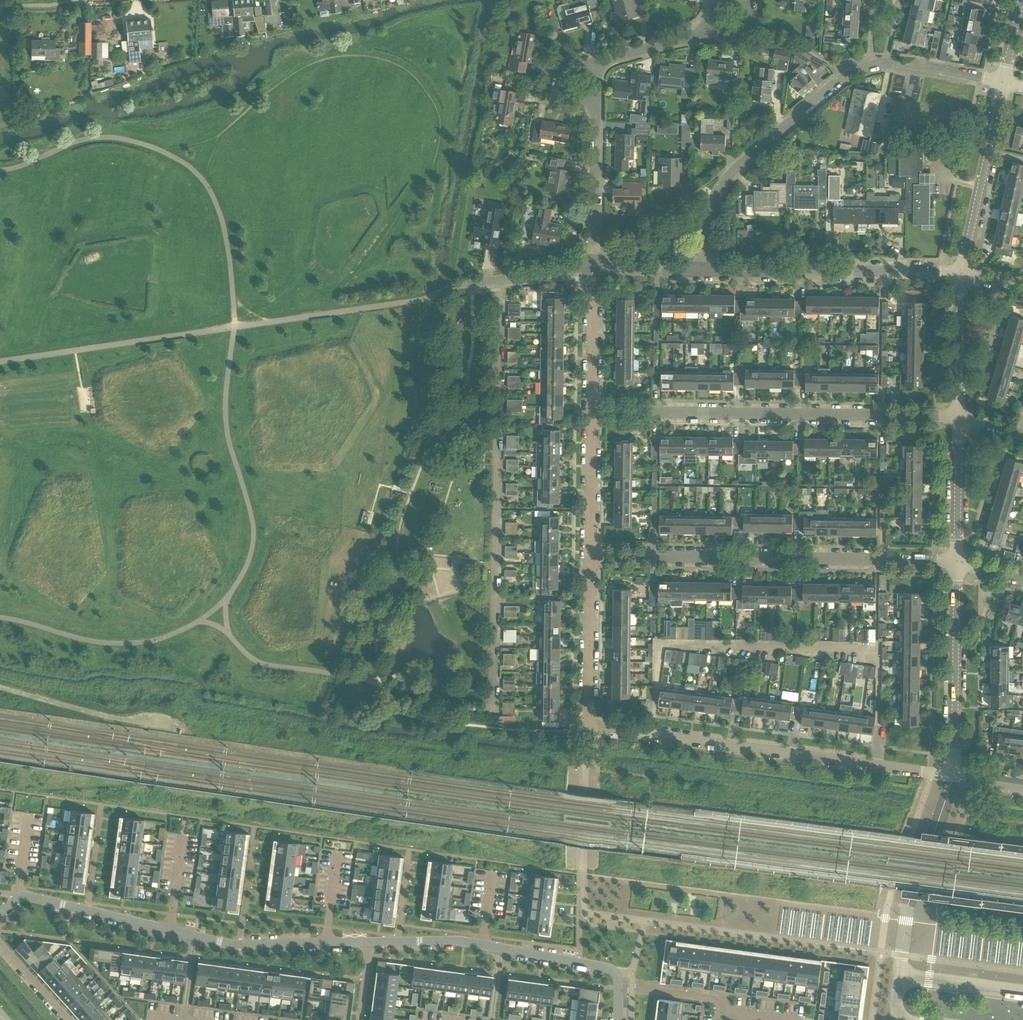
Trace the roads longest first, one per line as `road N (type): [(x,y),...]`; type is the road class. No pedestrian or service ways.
road 1 (residential): [(0,914),(28,894),(238,945),(370,942)]
road 2 (residential): [(589,729),(955,776)]
road 3 (residential): [(957,421),(591,414)]
road 4 (residential): [(958,562),(592,557)]
road 5 (residential): [(866,66),(832,83),(728,180),(713,211),(706,271)]
road 6 (residential): [(706,271),(962,274)]
road 7 (residential): [(370,942),(463,941),(618,974)]
road 8 (residential): [(955,776),(958,562)]
road 9 (residential): [(962,274),(1004,83)]
road 10 (residential): [(589,729),(592,557)]
road 11 (residential): [(594,266),(596,109)]
road 12 (residential): [(591,414),(594,266)]
road 13 (residential): [(957,421),(962,274)]
road 14 (residential): [(592,557),(591,414)]
road 15 (residential): [(958,562),(957,421)]
road 16 (residential): [(465,286),(594,266)]

